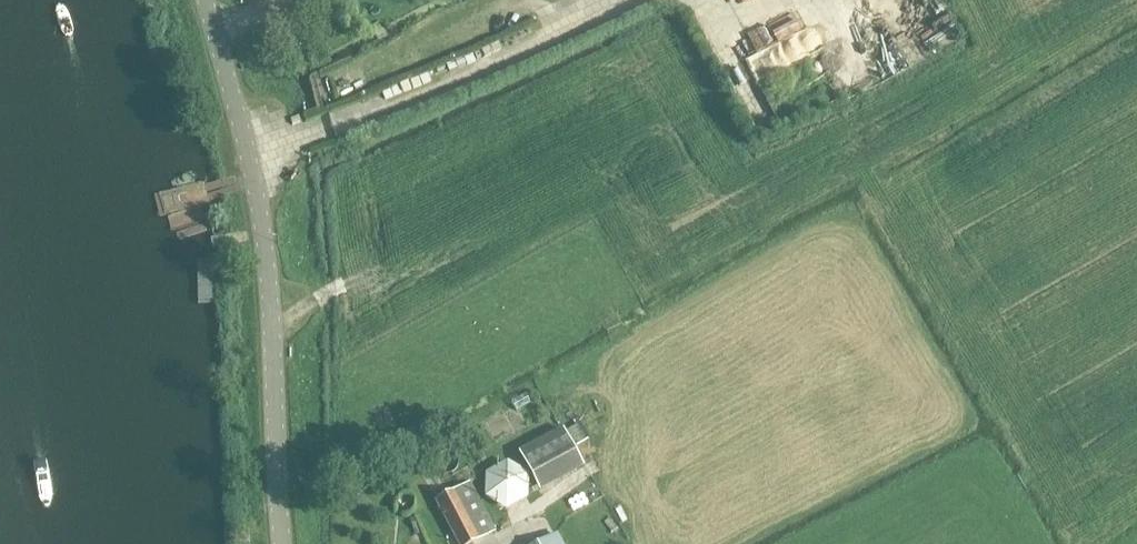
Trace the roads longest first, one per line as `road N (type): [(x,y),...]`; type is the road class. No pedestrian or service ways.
road 1 (unclassified): [(278,543),(267,317),(202,0)]

